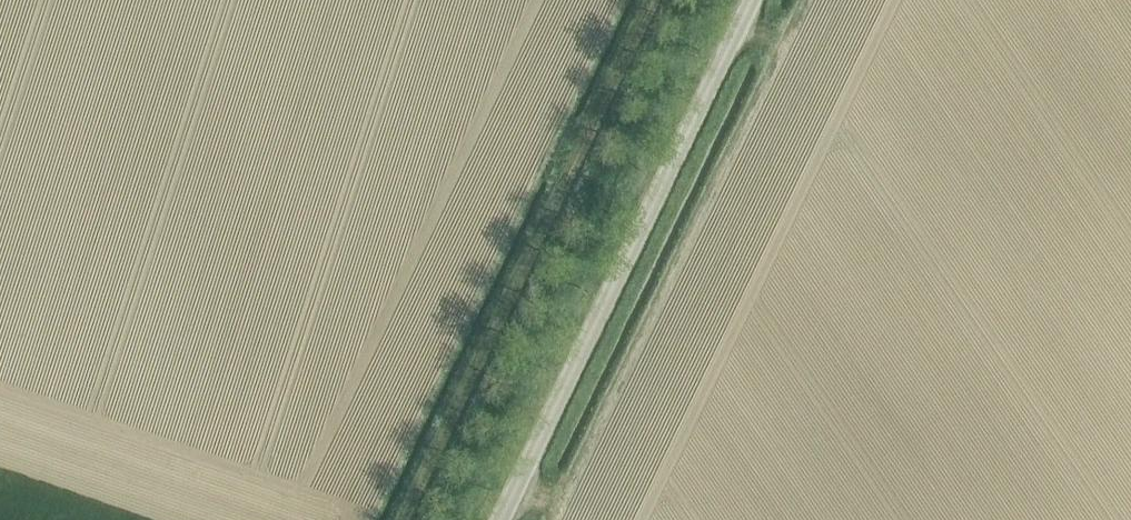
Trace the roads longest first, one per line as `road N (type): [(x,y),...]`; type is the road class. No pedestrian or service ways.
road 1 (track): [(642,0),(393,519)]
road 2 (unclassified): [(501,519),(749,0)]

